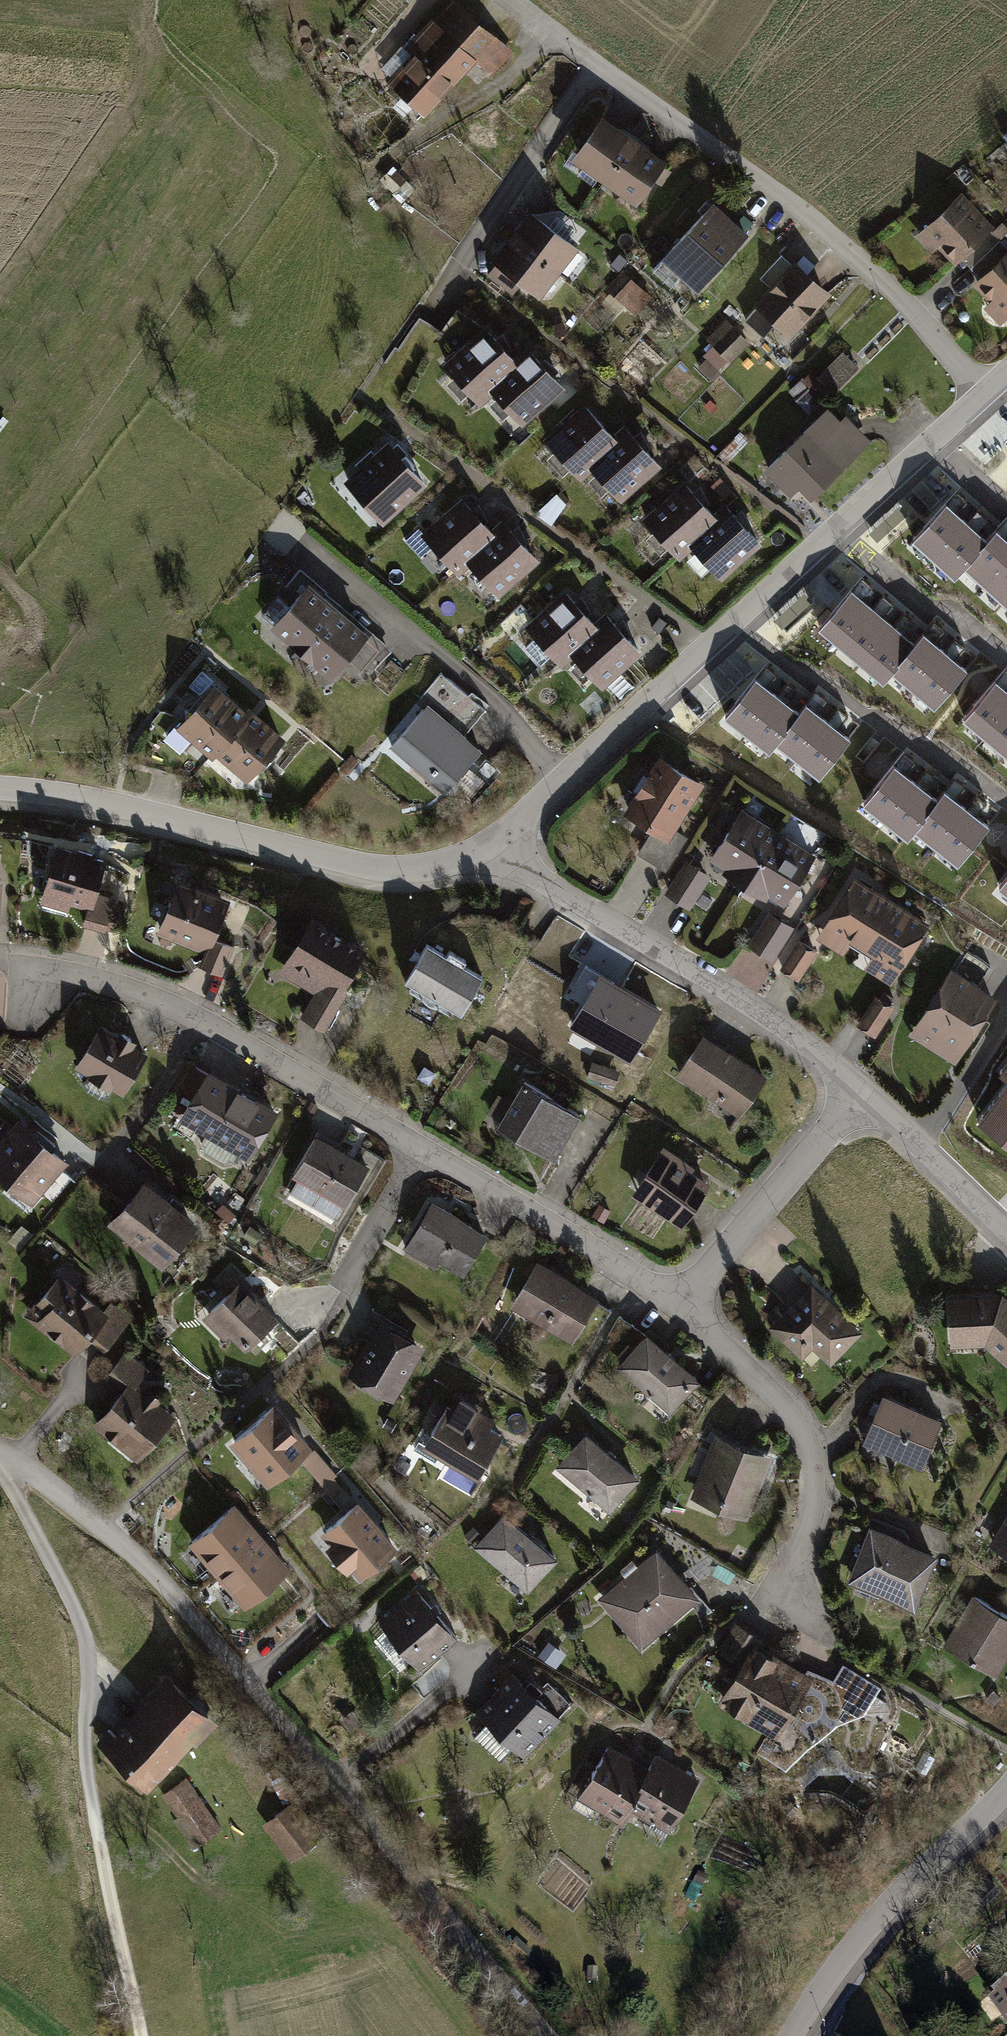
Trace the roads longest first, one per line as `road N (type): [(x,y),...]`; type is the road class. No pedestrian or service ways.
road 1 (residential): [(549,2035),(170,1590),(101,1527),(0,1456)]
road 2 (residential): [(663,1291),(156,995),(40,959),(0,955)]
road 3 (residential): [(485,859),(557,778),(983,393)]
road 4 (unclassified): [(142,2035),(87,1766),(85,1638),(0,1467)]
road 5 (residential): [(983,393),(879,280),(784,196),(600,61)]
road 6 (residential): [(0,790),(144,813),(370,868),(485,859)]
road 7 (residential): [(485,859),(704,974),(862,1092)]
road 8 (residential): [(663,1291),(775,1387),(805,1445),(813,1488),(805,1533),(772,1599)]
road 9 (residential): [(1006,1789),(851,1955),(792,2035)]
road 10 (track): [(650,1929),(640,1969),(618,1987),(573,1990),(471,1885),(416,1878)]
road 11 (residential): [(600,61),(424,319)]
road 12 (residential): [(862,1092),(696,1280),(663,1291)]
road 13 (residential): [(862,1092),(1006,1241)]

